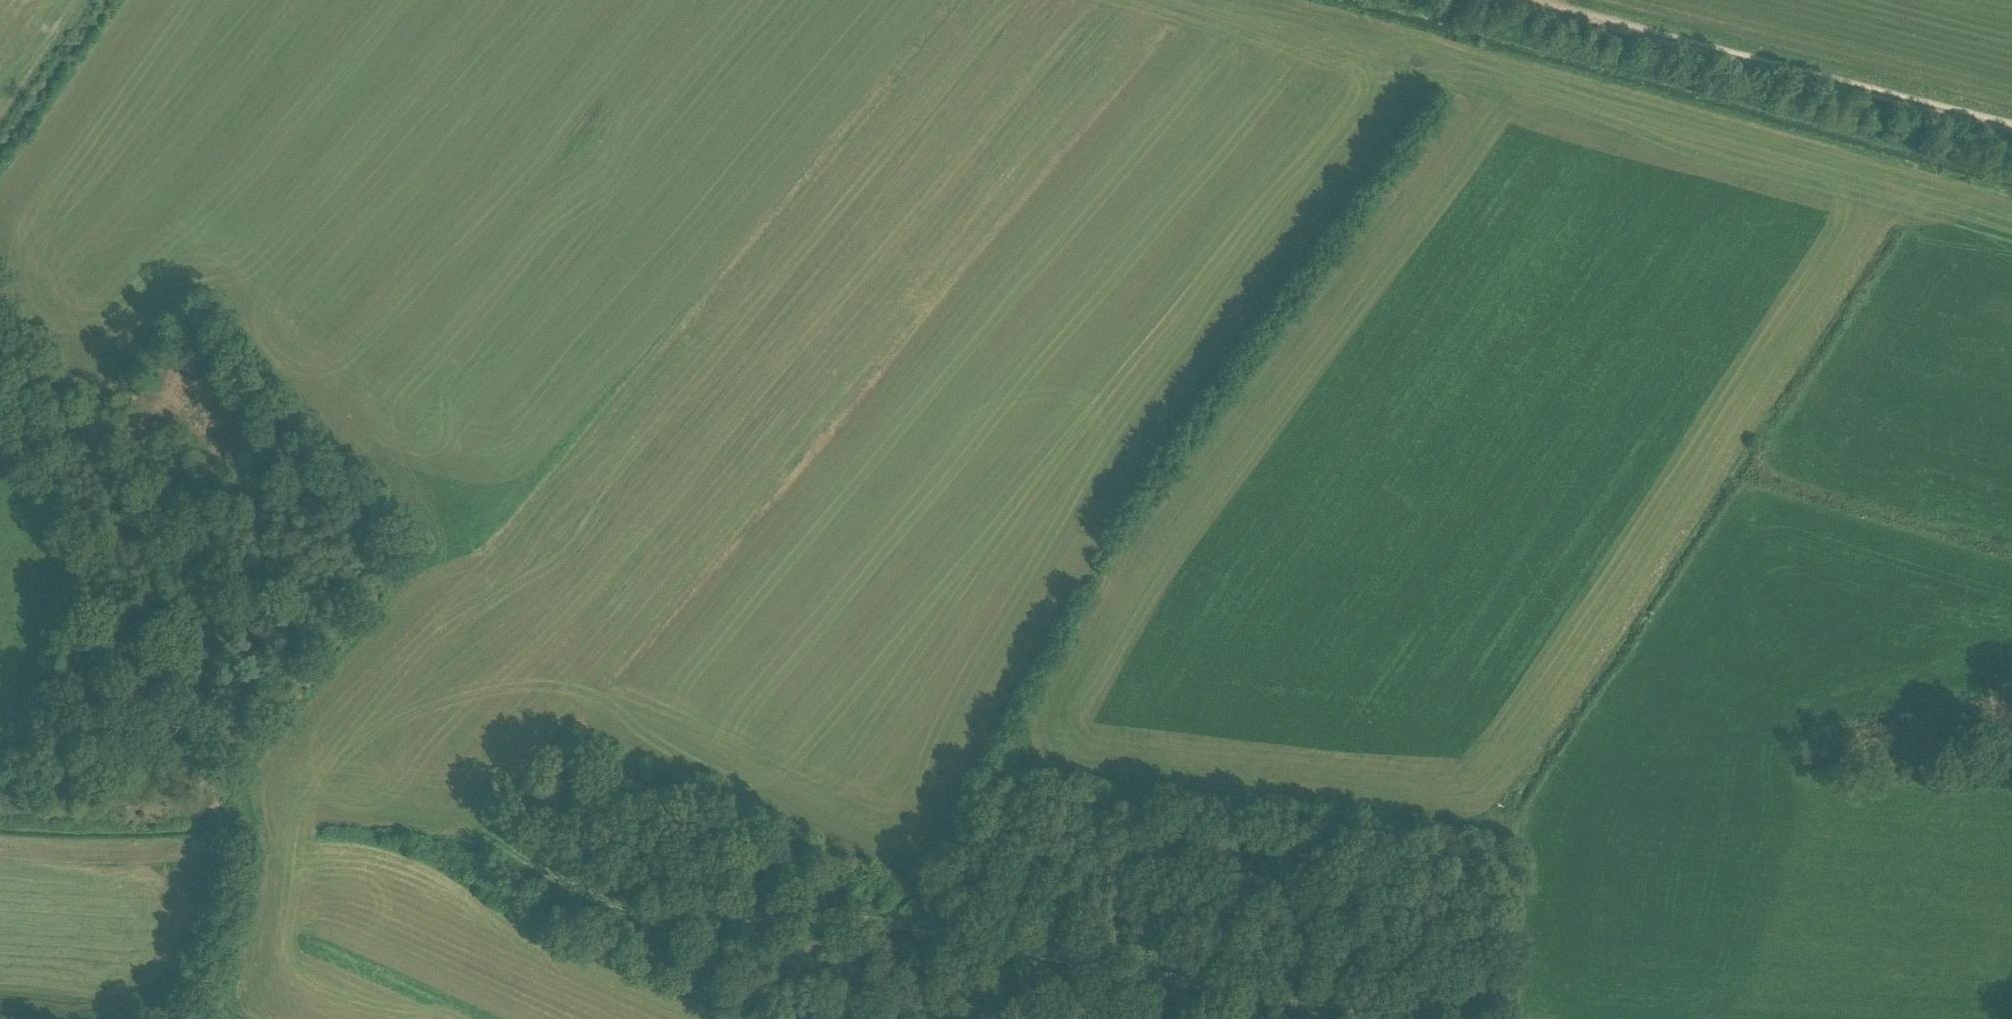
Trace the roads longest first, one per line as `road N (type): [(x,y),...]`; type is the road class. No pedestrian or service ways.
road 1 (track): [(2011,125),(1522,0)]

